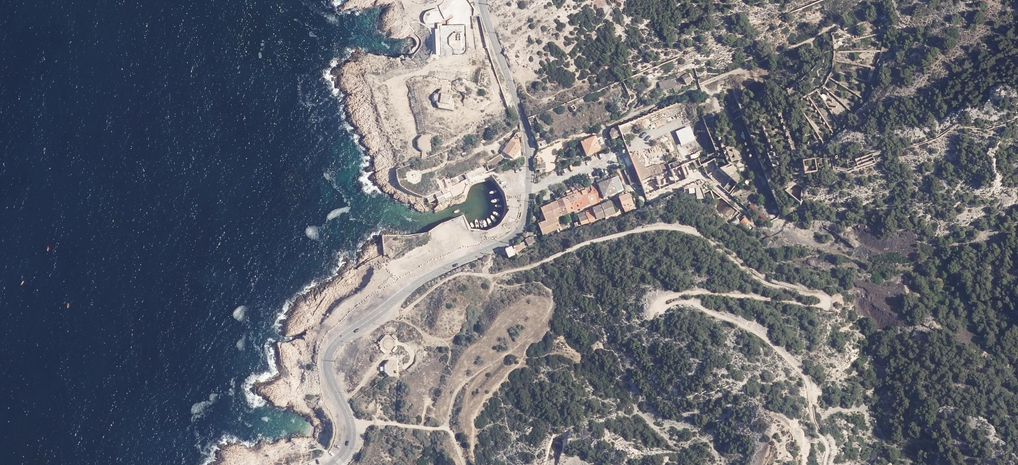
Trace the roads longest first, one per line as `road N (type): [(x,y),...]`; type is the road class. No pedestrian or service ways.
road 1 (track): [(388,306),(404,312),(455,275),(528,268),(634,231),(697,234),(763,281),(824,298),(821,306),(697,293),(660,303),(689,302),(736,322),(799,370),(827,445),(825,464)]
road 2 (tertiary): [(333,464),(353,432),(327,370),(333,345),(421,279),(511,239),(525,222),(527,132),(482,0)]
road 3 (track): [(351,423),(445,428),(465,464)]

